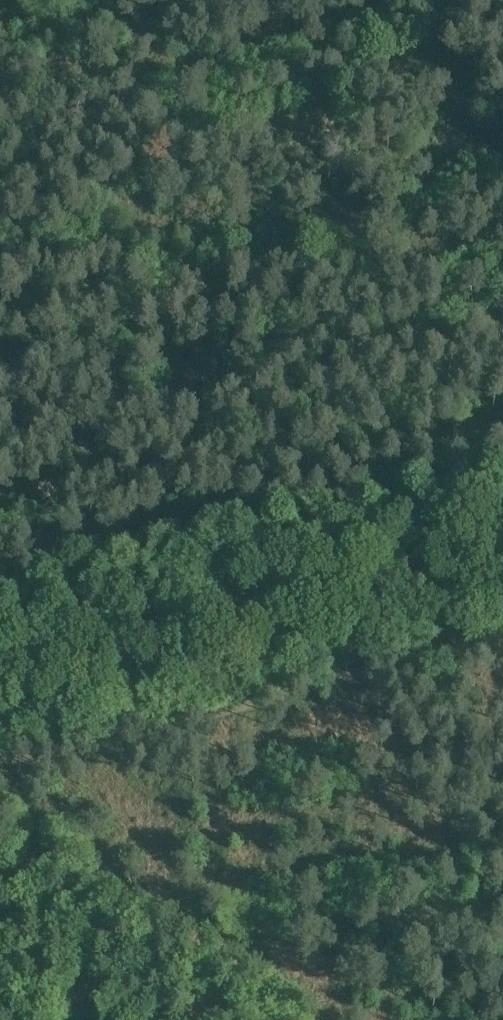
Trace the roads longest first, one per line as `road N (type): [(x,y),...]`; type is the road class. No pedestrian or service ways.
road 1 (track): [(502,550),(290,610),(0,668)]
road 2 (track): [(152,633),(163,503)]

